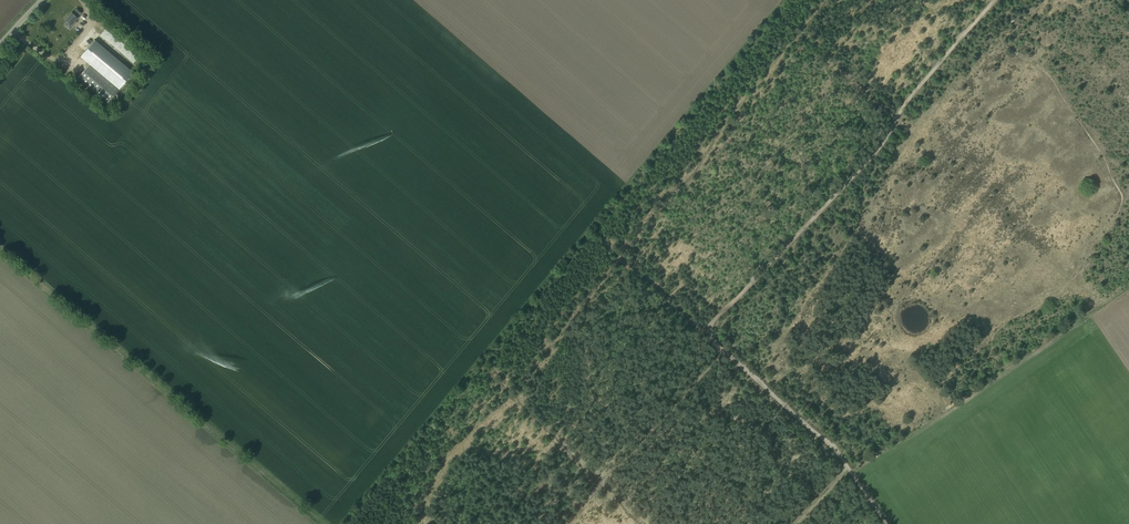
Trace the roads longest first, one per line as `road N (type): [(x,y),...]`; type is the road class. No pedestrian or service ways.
road 1 (track): [(848,469),(709,330),(887,141),(912,94),(997,0)]

